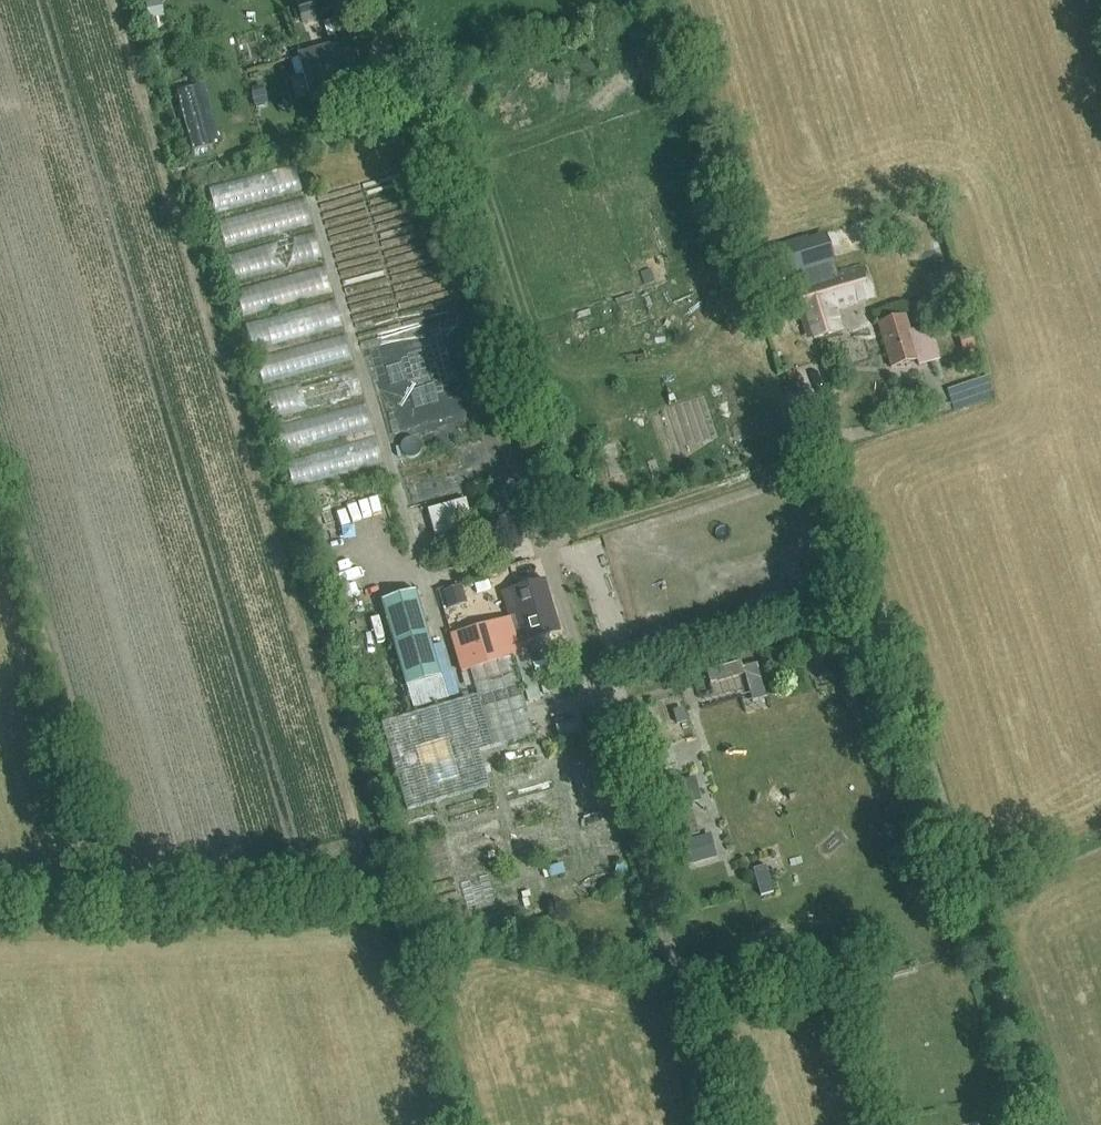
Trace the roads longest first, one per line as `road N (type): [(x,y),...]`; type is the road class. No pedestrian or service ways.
road 1 (track): [(734,1124),(387,0)]
road 2 (track): [(986,914),(1050,1124)]

